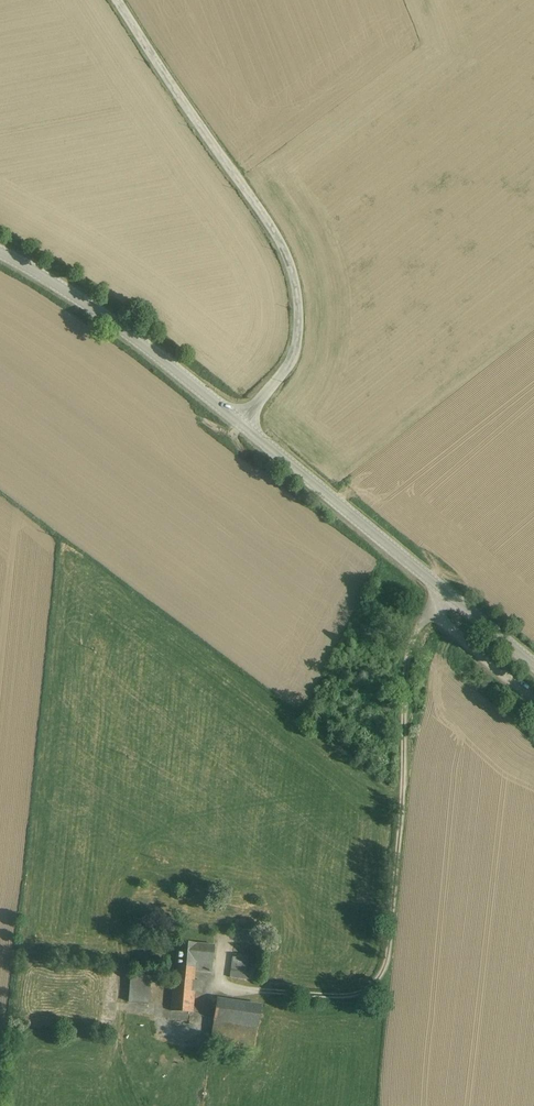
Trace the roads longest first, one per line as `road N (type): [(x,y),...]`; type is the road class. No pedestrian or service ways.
road 1 (unclassified): [(431,610),(418,627),(408,681),(392,960),(365,995),(247,990)]
road 2 (unclassified): [(239,422),(296,352),(292,273),(279,241),(117,0)]
road 3 (unclassified): [(0,253),(65,291),(239,422)]
road 4 (unclassified): [(239,422),(441,589)]
road 5 (unclassified): [(431,610),(533,698)]

